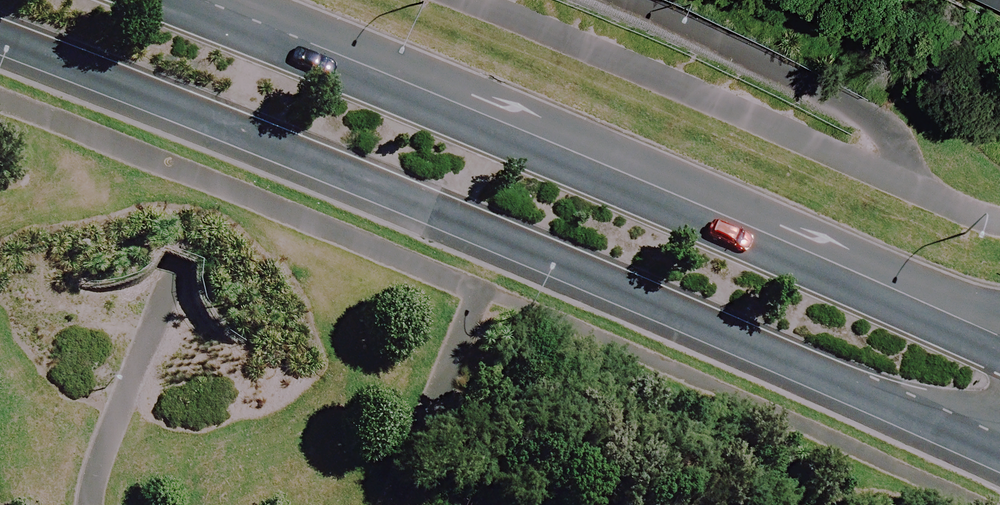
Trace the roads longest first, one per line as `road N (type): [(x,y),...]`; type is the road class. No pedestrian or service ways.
road 1 (primary): [(999,455),(241,141),(0,51)]
road 2 (primary): [(177,0),(999,342)]

